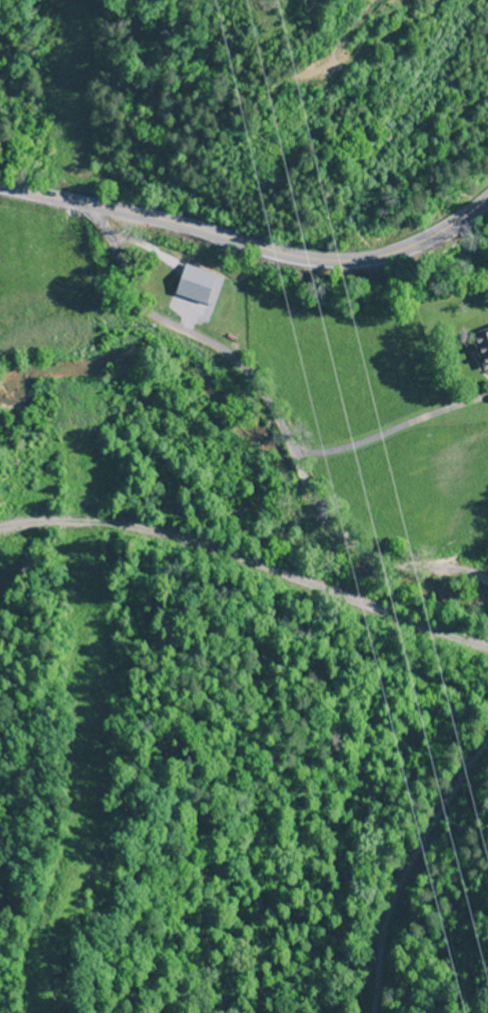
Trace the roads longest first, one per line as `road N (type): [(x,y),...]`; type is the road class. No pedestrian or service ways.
road 1 (residential): [(487,596),(467,583),(370,565),(325,535),(243,386),(220,363),(128,308),(100,242),(68,202)]
road 2 (secondary): [(0,187),(293,257),(353,261),(422,241),(487,197)]

